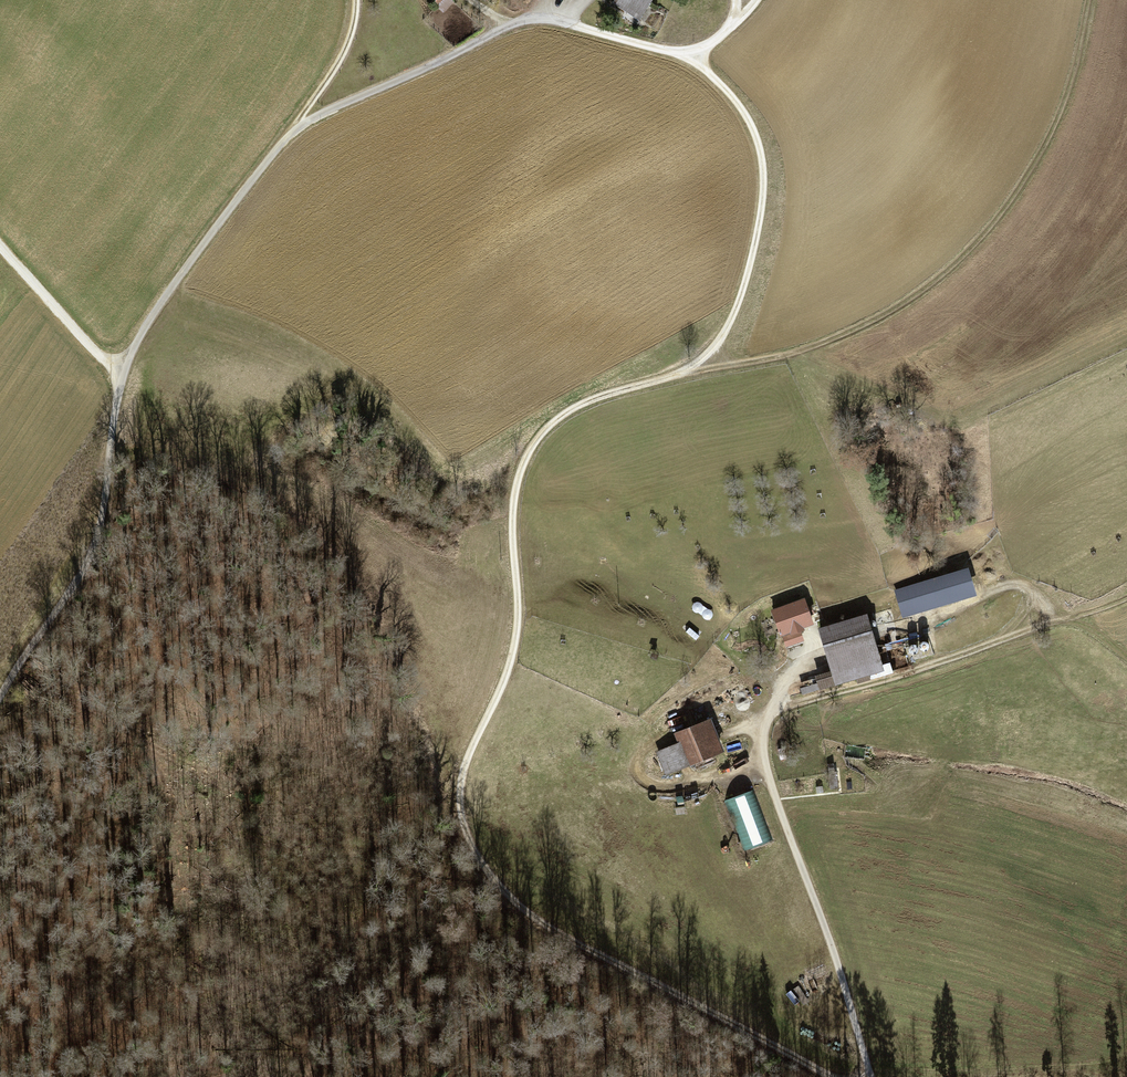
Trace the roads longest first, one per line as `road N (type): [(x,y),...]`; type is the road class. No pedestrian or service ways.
road 1 (track): [(692,61),(737,97),(758,133),(766,169),(748,282),(723,340),(686,372),(580,402),(547,432),(524,473),(515,519),(521,612),(512,675),(452,803),(501,902),(841,1076)]
road 2 (track): [(0,704),(99,539),(123,368),(296,127),(539,18),(692,61)]
road 3 (track): [(1126,663),(1063,623),(1035,627),(863,688),(779,707),(764,728)]
road 4 (track): [(863,1076),(862,1038),(766,762)]
road 5 (track): [(678,737),(643,757),(638,771),(649,783),(693,784),(766,762)]
road 6 (track): [(123,368),(103,358),(0,243)]
road 7 (track): [(357,0),(355,29),(334,76),(296,127)]

